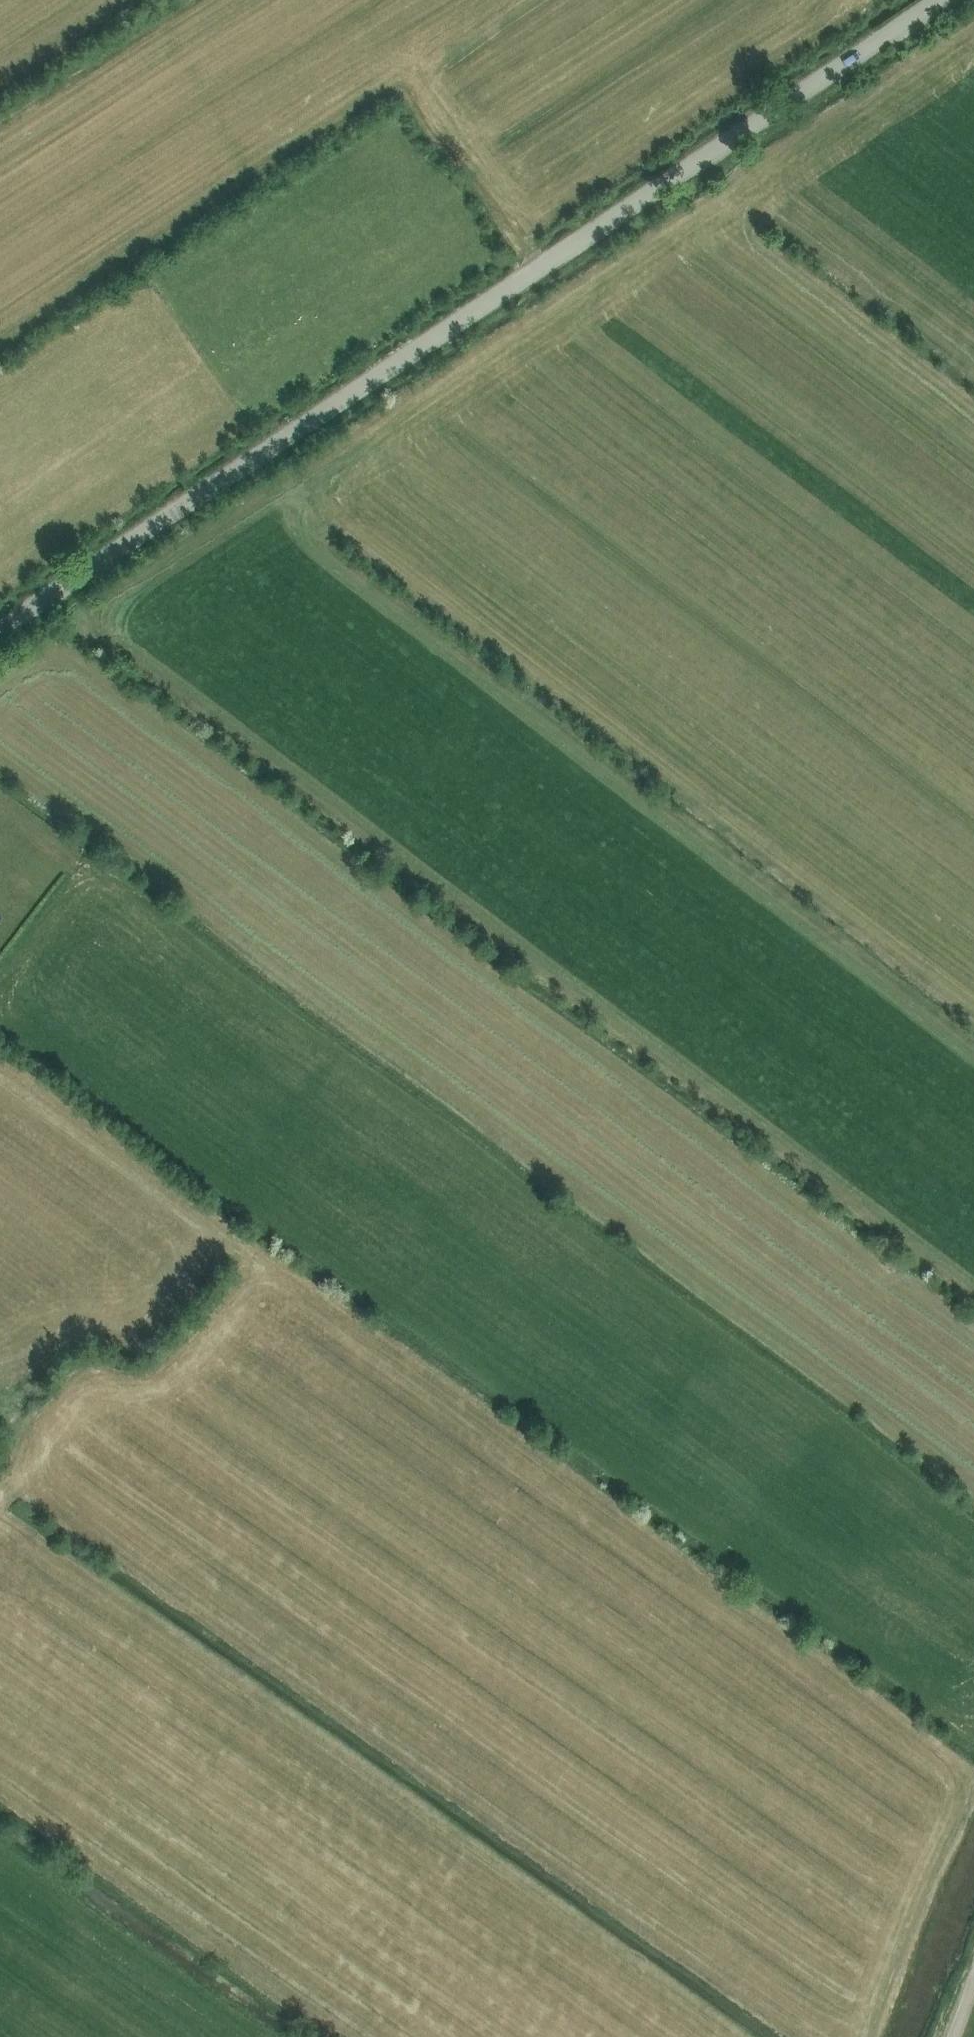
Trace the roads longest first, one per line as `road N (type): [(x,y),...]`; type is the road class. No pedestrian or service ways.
road 1 (tertiary): [(950,0),(0,642)]

